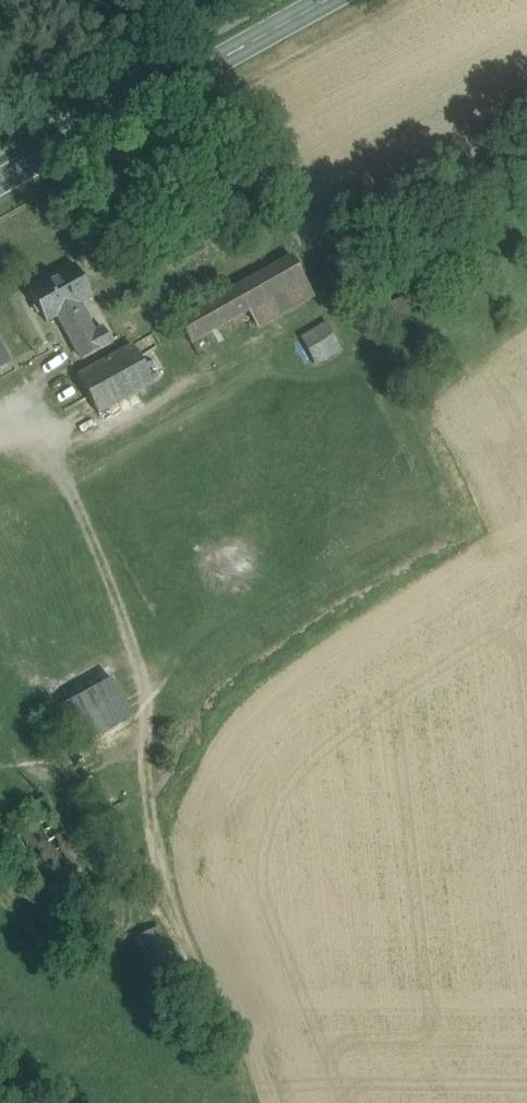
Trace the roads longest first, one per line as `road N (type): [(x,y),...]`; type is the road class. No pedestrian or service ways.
road 1 (secondary): [(0,185),(337,0)]

